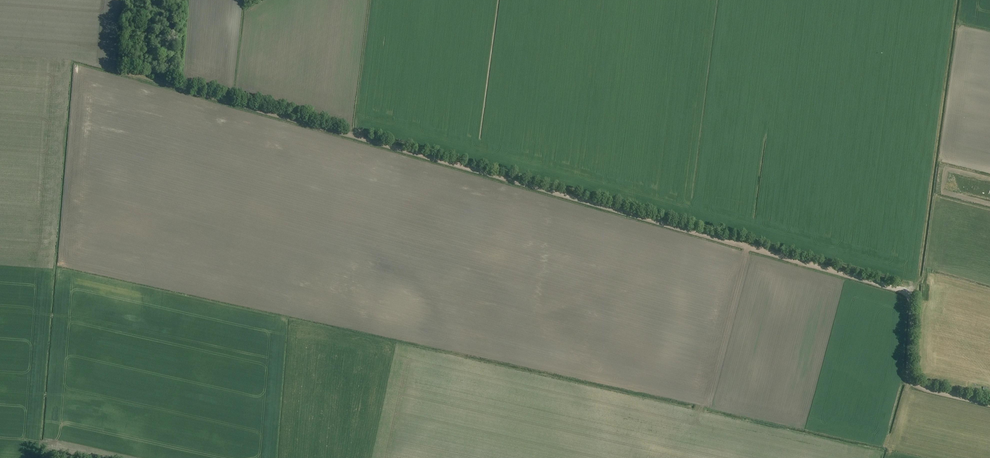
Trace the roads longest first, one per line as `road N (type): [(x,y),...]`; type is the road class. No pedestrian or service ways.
road 1 (track): [(908,294),(115,68)]
road 2 (track): [(989,404),(912,377),(908,294)]

